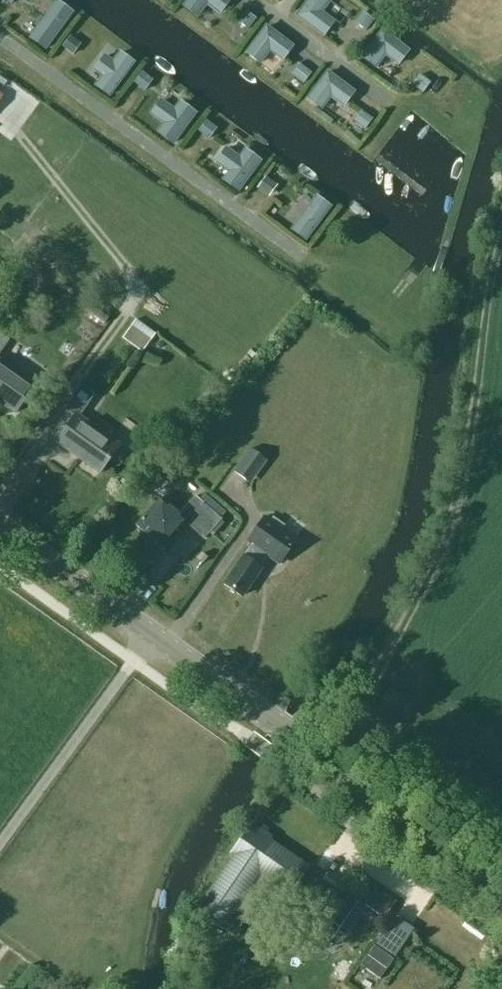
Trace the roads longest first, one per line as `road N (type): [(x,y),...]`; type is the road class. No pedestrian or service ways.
road 1 (tertiary): [(501,885),(0,525)]

